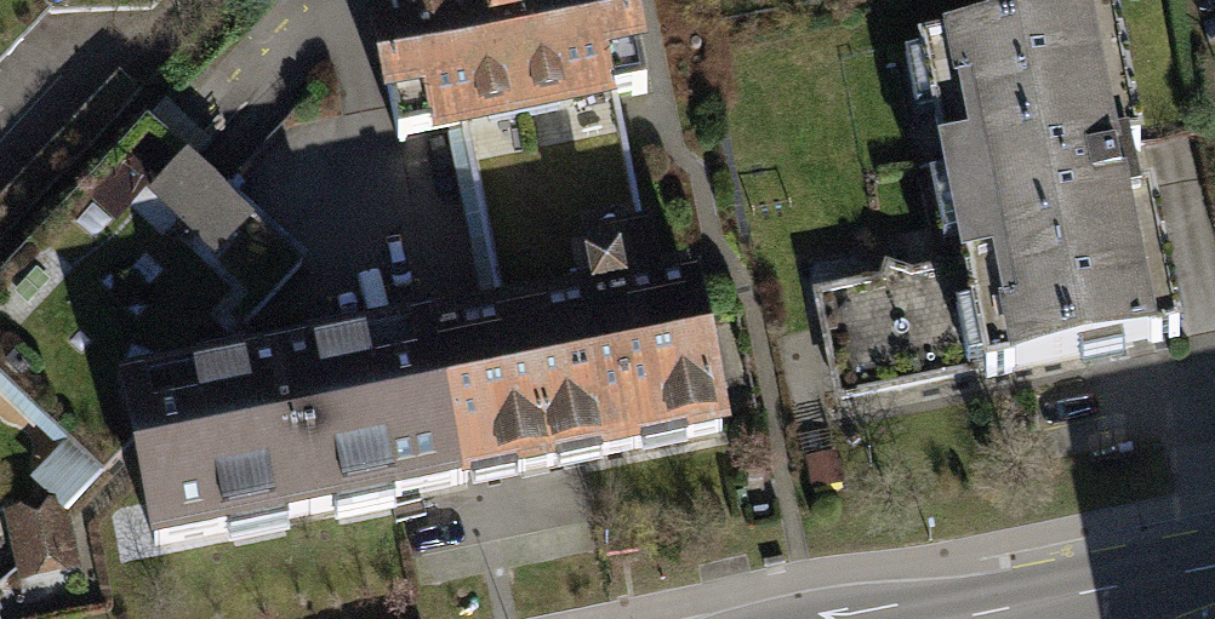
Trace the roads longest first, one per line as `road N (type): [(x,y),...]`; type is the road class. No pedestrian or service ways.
road 1 (tertiary): [(1214,569),(962,618)]

